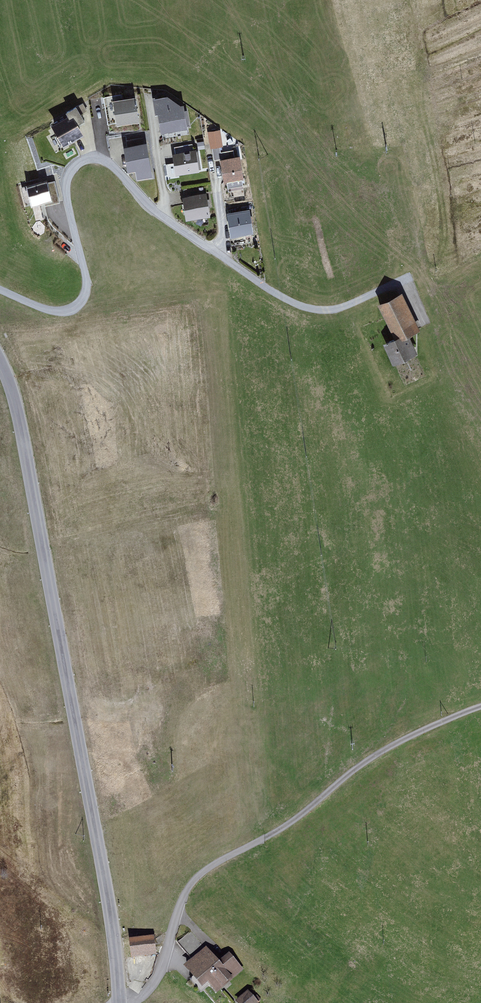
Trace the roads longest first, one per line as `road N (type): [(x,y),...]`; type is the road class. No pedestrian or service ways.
road 1 (tertiary): [(0,349),(22,400),(44,519),(92,781),(119,1002)]
road 2 (residential): [(0,286),(52,306),(71,309),(86,299),(90,281),(64,182),(89,157),(107,159),(148,208),(309,311),(339,311),(408,279)]
road 3 (residential): [(480,709),(404,737),(282,828),(199,874),(182,899),(159,971),(123,1002)]

